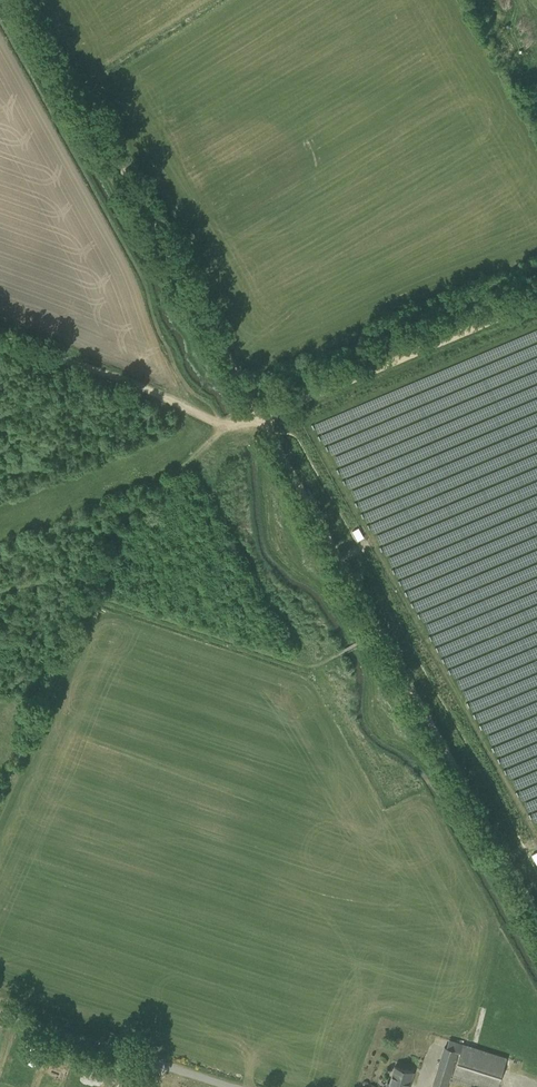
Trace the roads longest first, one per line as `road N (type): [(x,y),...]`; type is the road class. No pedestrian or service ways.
road 1 (track): [(536,917),(260,416)]
road 2 (track): [(260,416),(27,0)]
road 3 (track): [(228,424),(123,532),(0,803)]
road 4 (track): [(260,416),(536,299)]
road 5 (track): [(0,336),(151,388),(217,422),(260,416)]
road 6 (unclassified): [(223,1086),(0,1016)]

